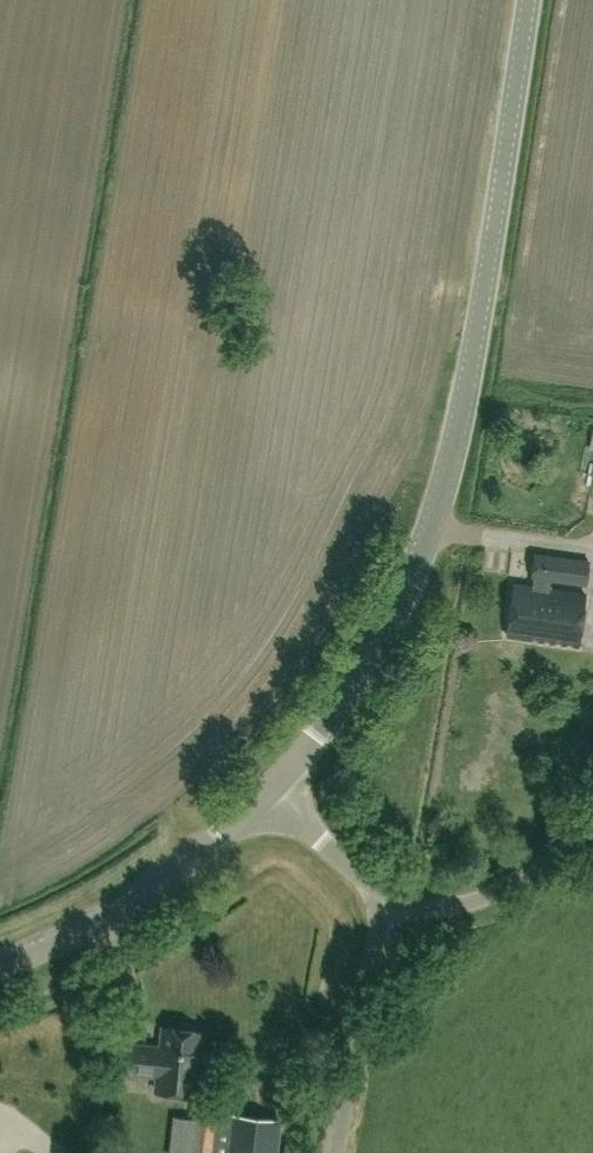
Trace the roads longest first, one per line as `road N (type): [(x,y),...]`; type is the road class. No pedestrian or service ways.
road 1 (tertiary): [(279,777),(396,596),(440,495),(468,405),(526,0)]
road 2 (tertiary): [(0,950),(109,916),(199,852),(279,777)]
road 3 (unclassified): [(344,1152),(390,887)]
road 4 (unclassified): [(592,819),(486,886),(390,887)]
road 5 (unclassified): [(390,887),(348,866),(279,777)]

